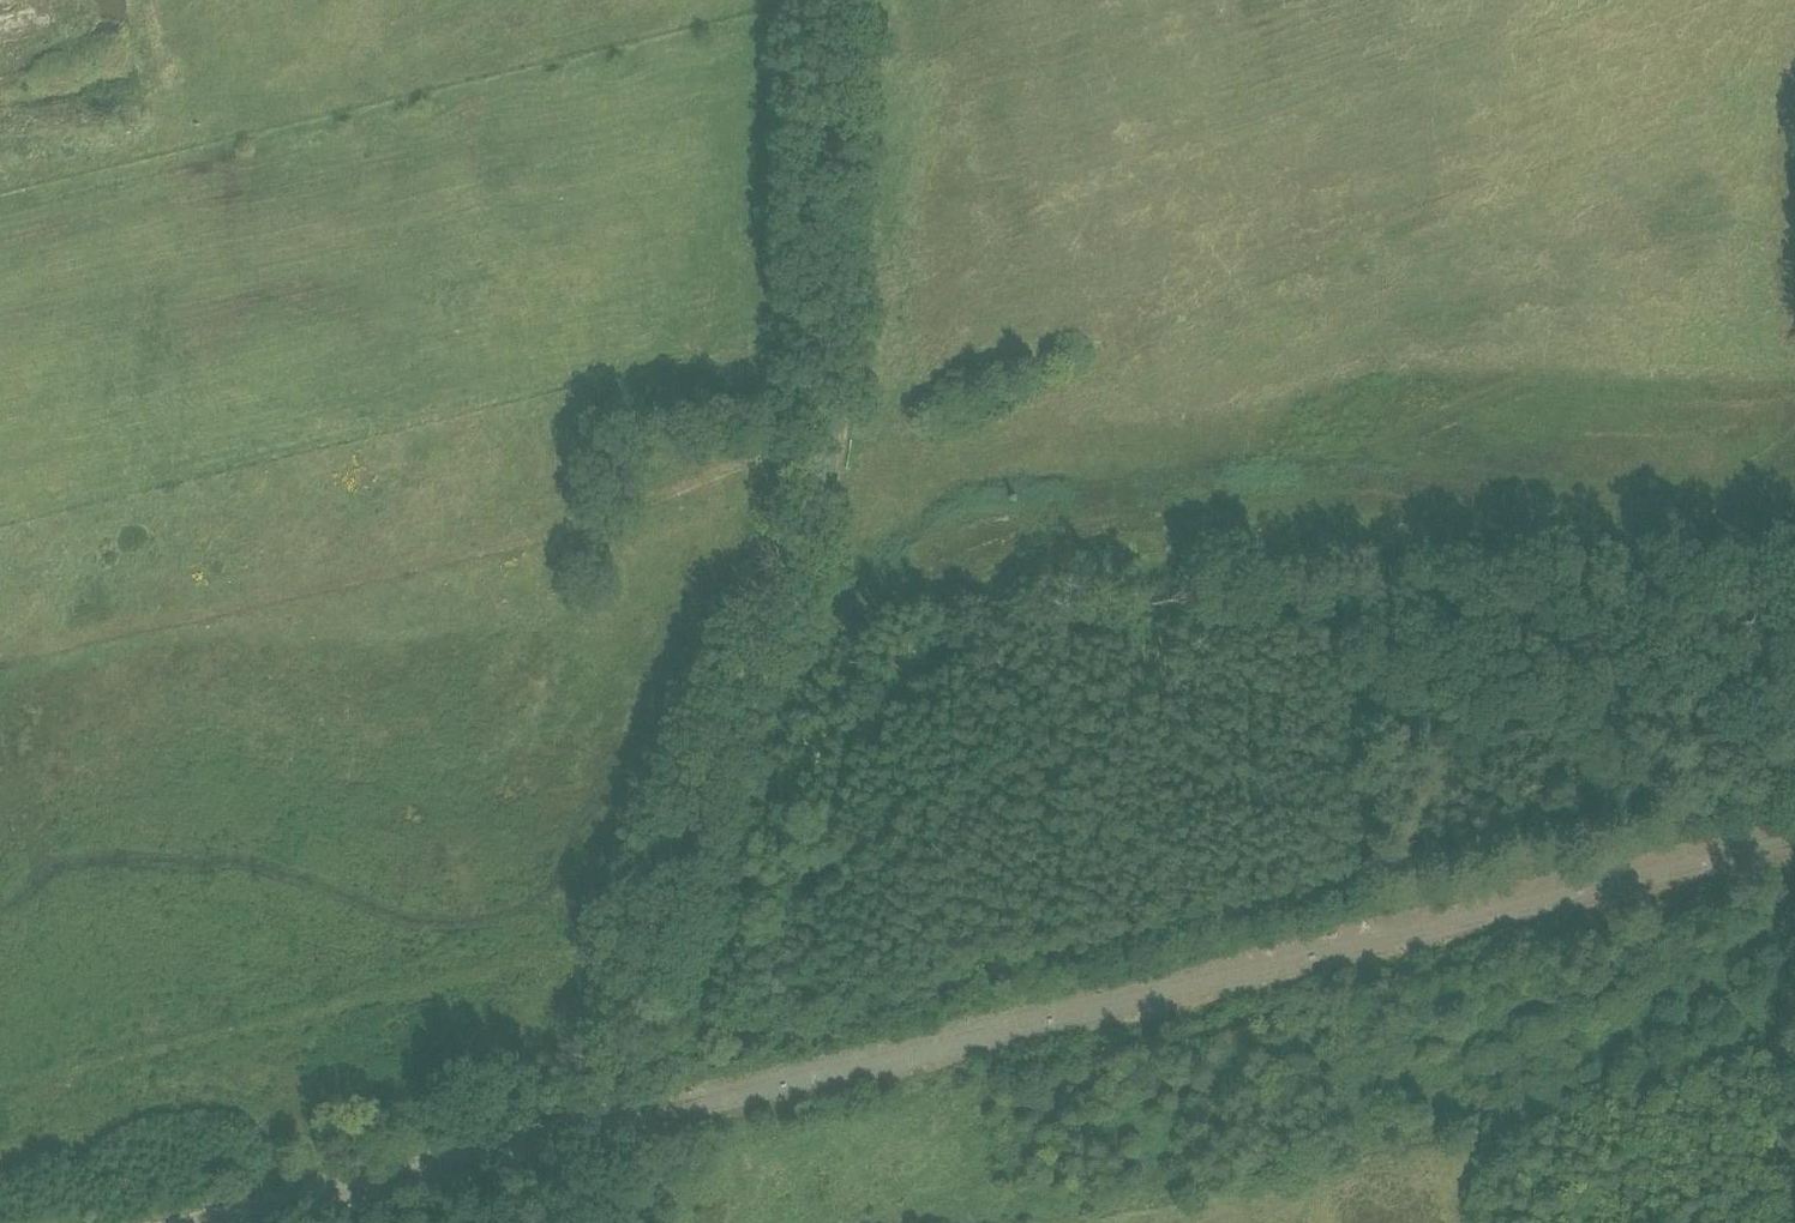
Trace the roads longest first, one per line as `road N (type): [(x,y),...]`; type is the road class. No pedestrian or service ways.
road 1 (unclassified): [(589,1131),(819,499),(838,346),(840,0)]
road 2 (track): [(829,449),(651,452),(531,543),(0,658)]
road 3 (unclassified): [(225,1222),(589,1131)]

